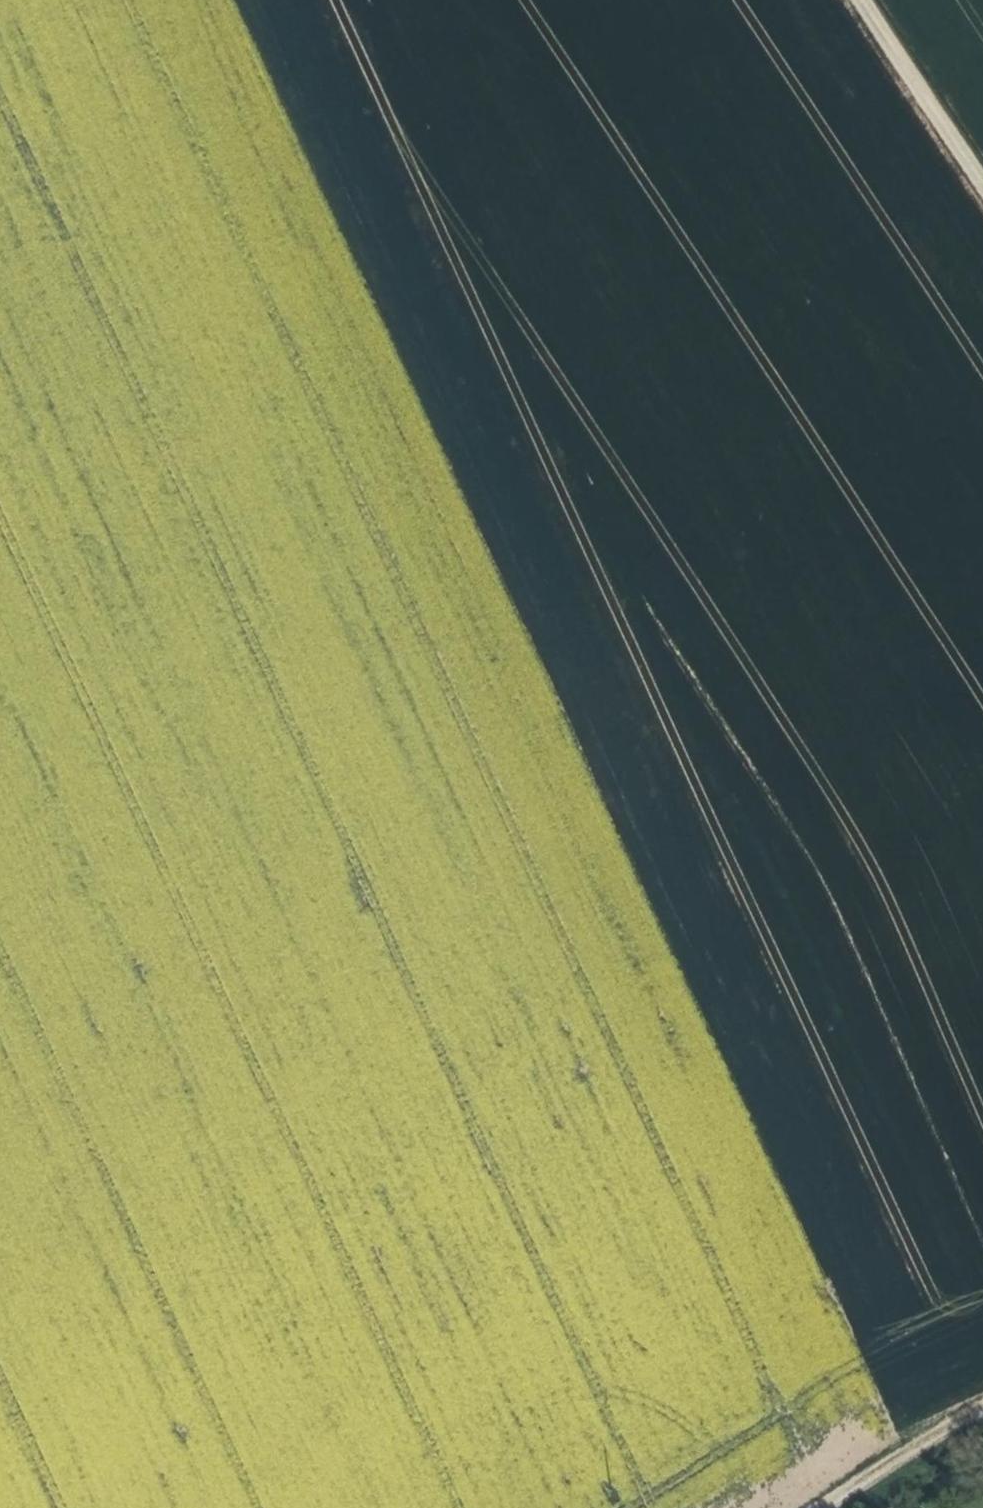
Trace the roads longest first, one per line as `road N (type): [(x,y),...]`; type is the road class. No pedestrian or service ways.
road 1 (track): [(982,163),(876,0)]
road 2 (track): [(822,1507),(982,1417)]

